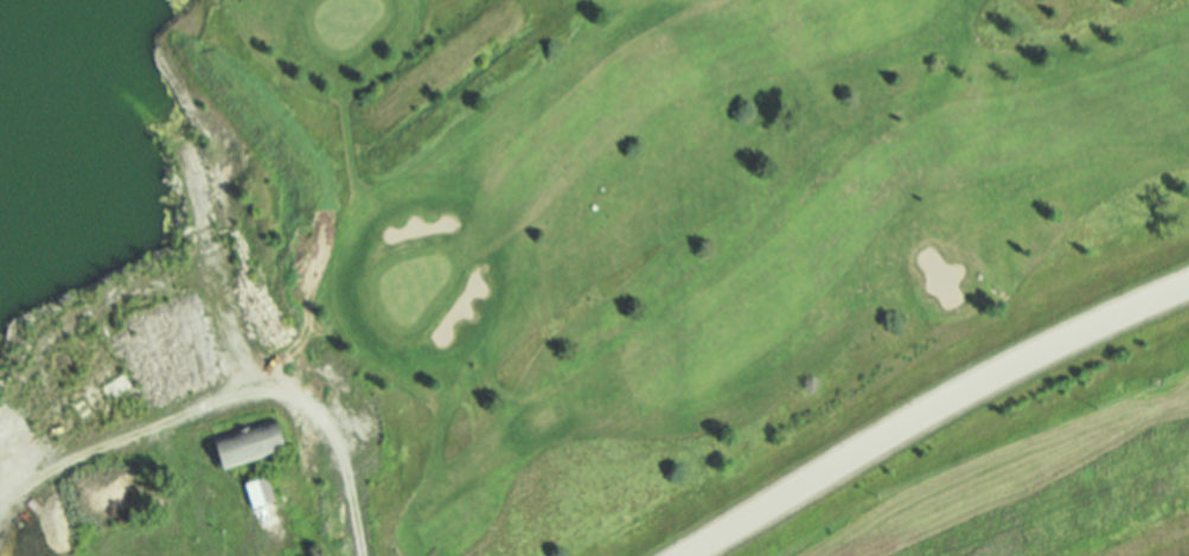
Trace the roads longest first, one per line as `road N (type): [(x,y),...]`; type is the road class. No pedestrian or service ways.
road 1 (residential): [(679,555),(1004,368),(1188,285)]

